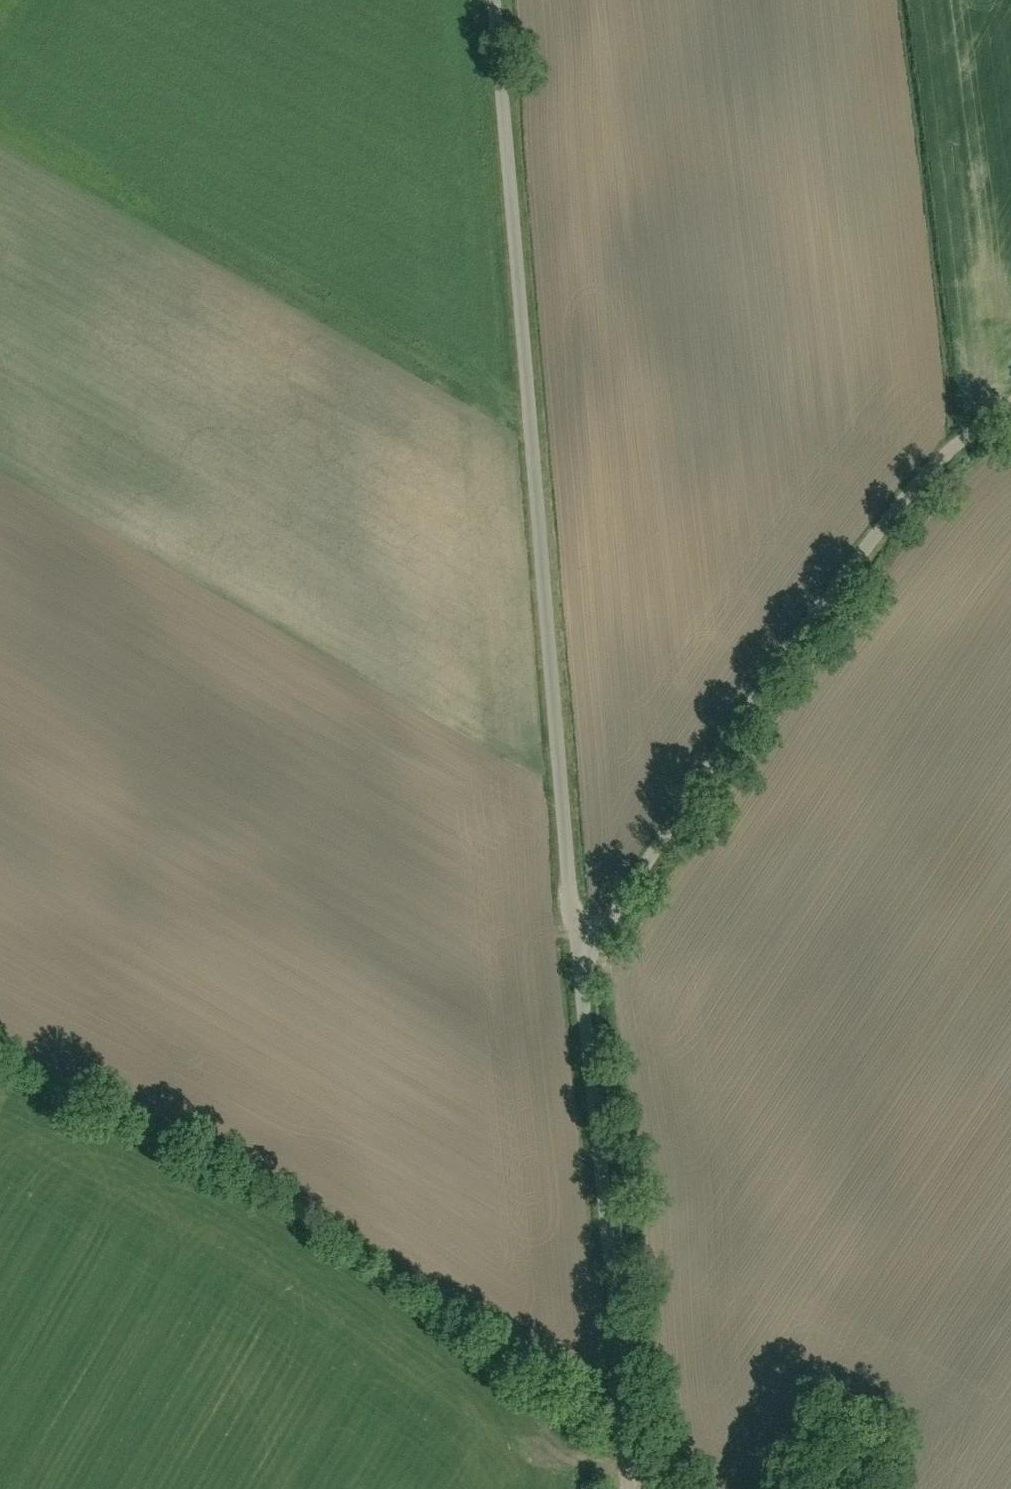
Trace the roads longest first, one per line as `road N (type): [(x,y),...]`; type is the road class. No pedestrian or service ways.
road 1 (unclassified): [(577,964),(492,0)]
road 2 (unclassified): [(577,964),(940,483),(1010,428)]
road 3 (unclassified): [(628,1488),(577,964)]

